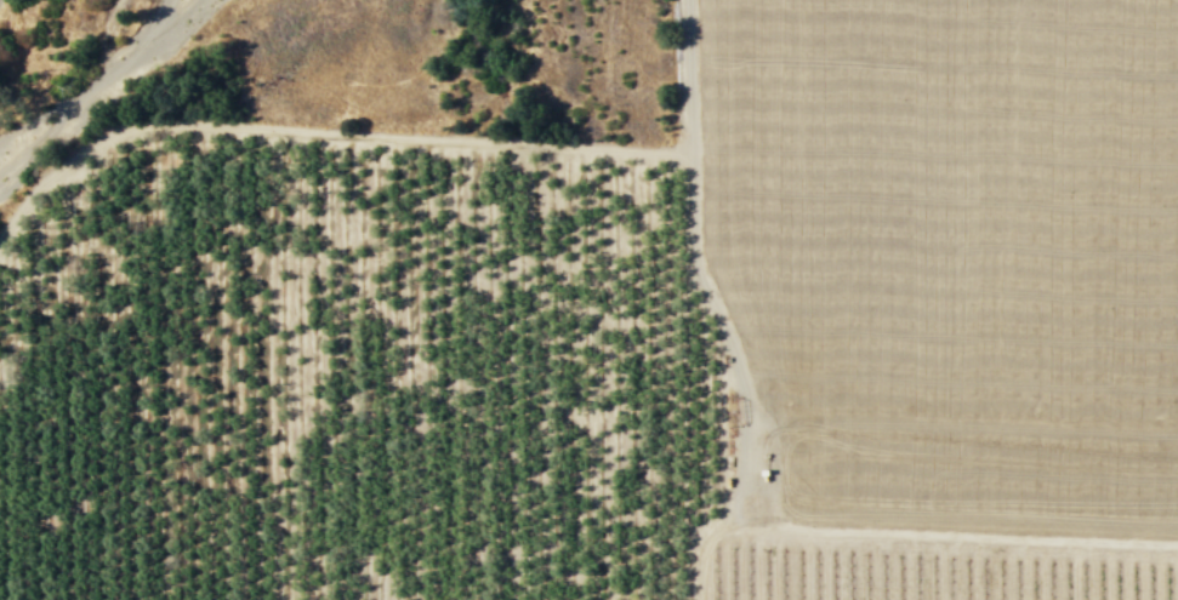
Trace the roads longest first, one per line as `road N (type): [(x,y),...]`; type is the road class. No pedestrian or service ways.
road 1 (track): [(696,599),(701,545),(728,507),(735,444),(696,279),(682,0)]

